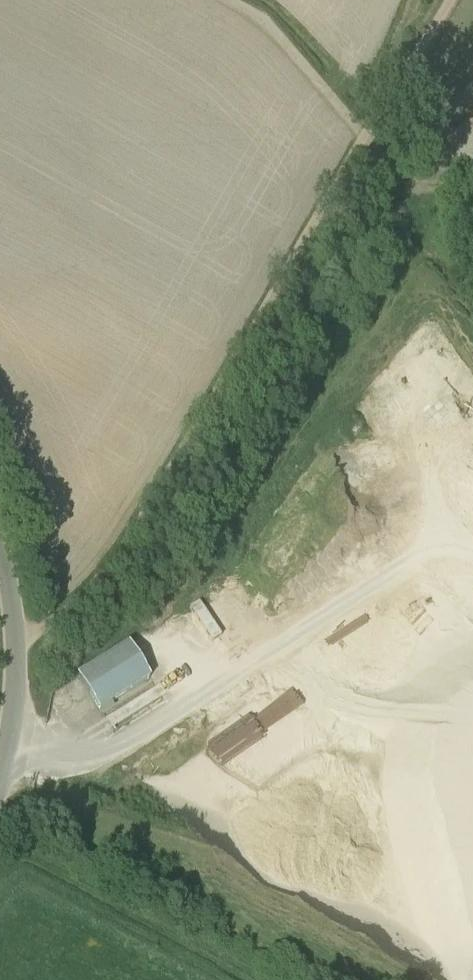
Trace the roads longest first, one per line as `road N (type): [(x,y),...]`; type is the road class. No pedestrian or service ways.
road 1 (track): [(20,635),(81,603),(128,545),(452,0)]
road 2 (unclassified): [(0,793),(17,719),(21,648),(0,535)]
road 3 (track): [(232,0),(267,20),(366,135)]

